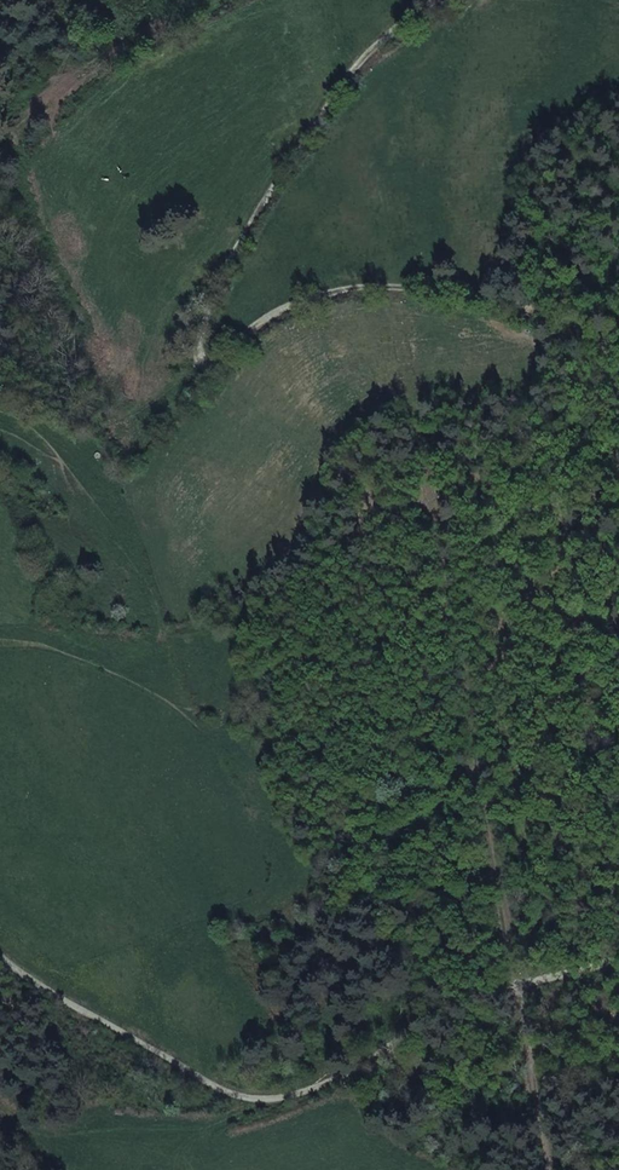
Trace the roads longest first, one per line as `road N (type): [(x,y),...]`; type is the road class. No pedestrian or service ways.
road 1 (track): [(618,352),(593,329),(456,291),(350,288),(297,303),(205,366),(205,320),(246,229),(358,62),(432,0)]
road 2 (track): [(310,1090),(265,1099),(204,1078),(0,962)]

